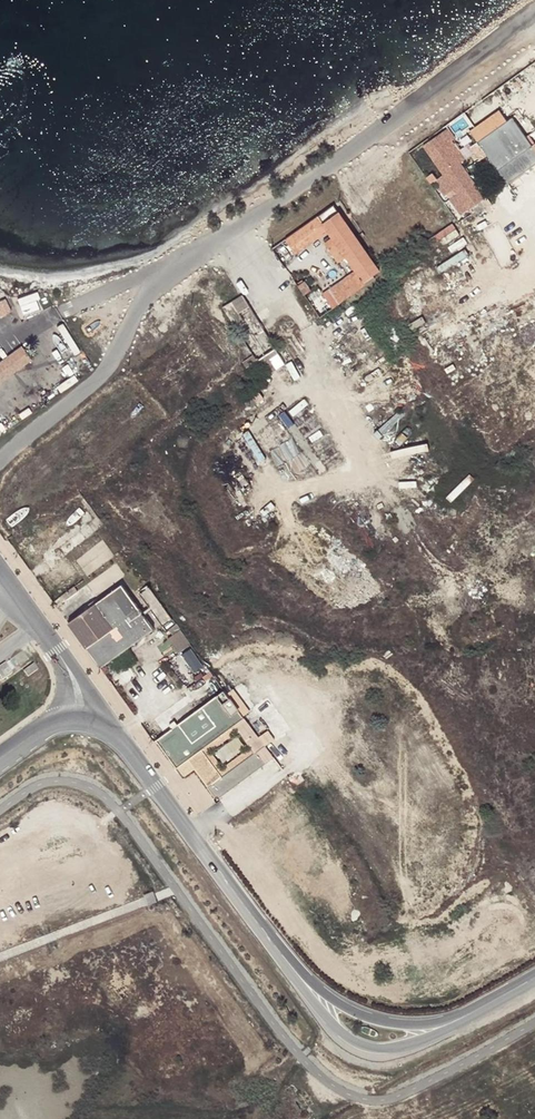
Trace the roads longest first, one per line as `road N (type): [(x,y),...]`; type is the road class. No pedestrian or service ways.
road 1 (unclassified): [(534,14),(151,290),(104,373),(0,461)]
road 2 (track): [(266,491),(356,481),(368,466),(315,344),(232,234)]
road 3 (tertiary): [(270,936),(127,743),(100,723)]
road 4 (tertiary): [(270,936),(329,1015),(366,1044),(413,1042),(463,1017)]
road 5 (tertiary): [(463,1017),(425,1024),(369,1017),(327,992),(270,936)]

